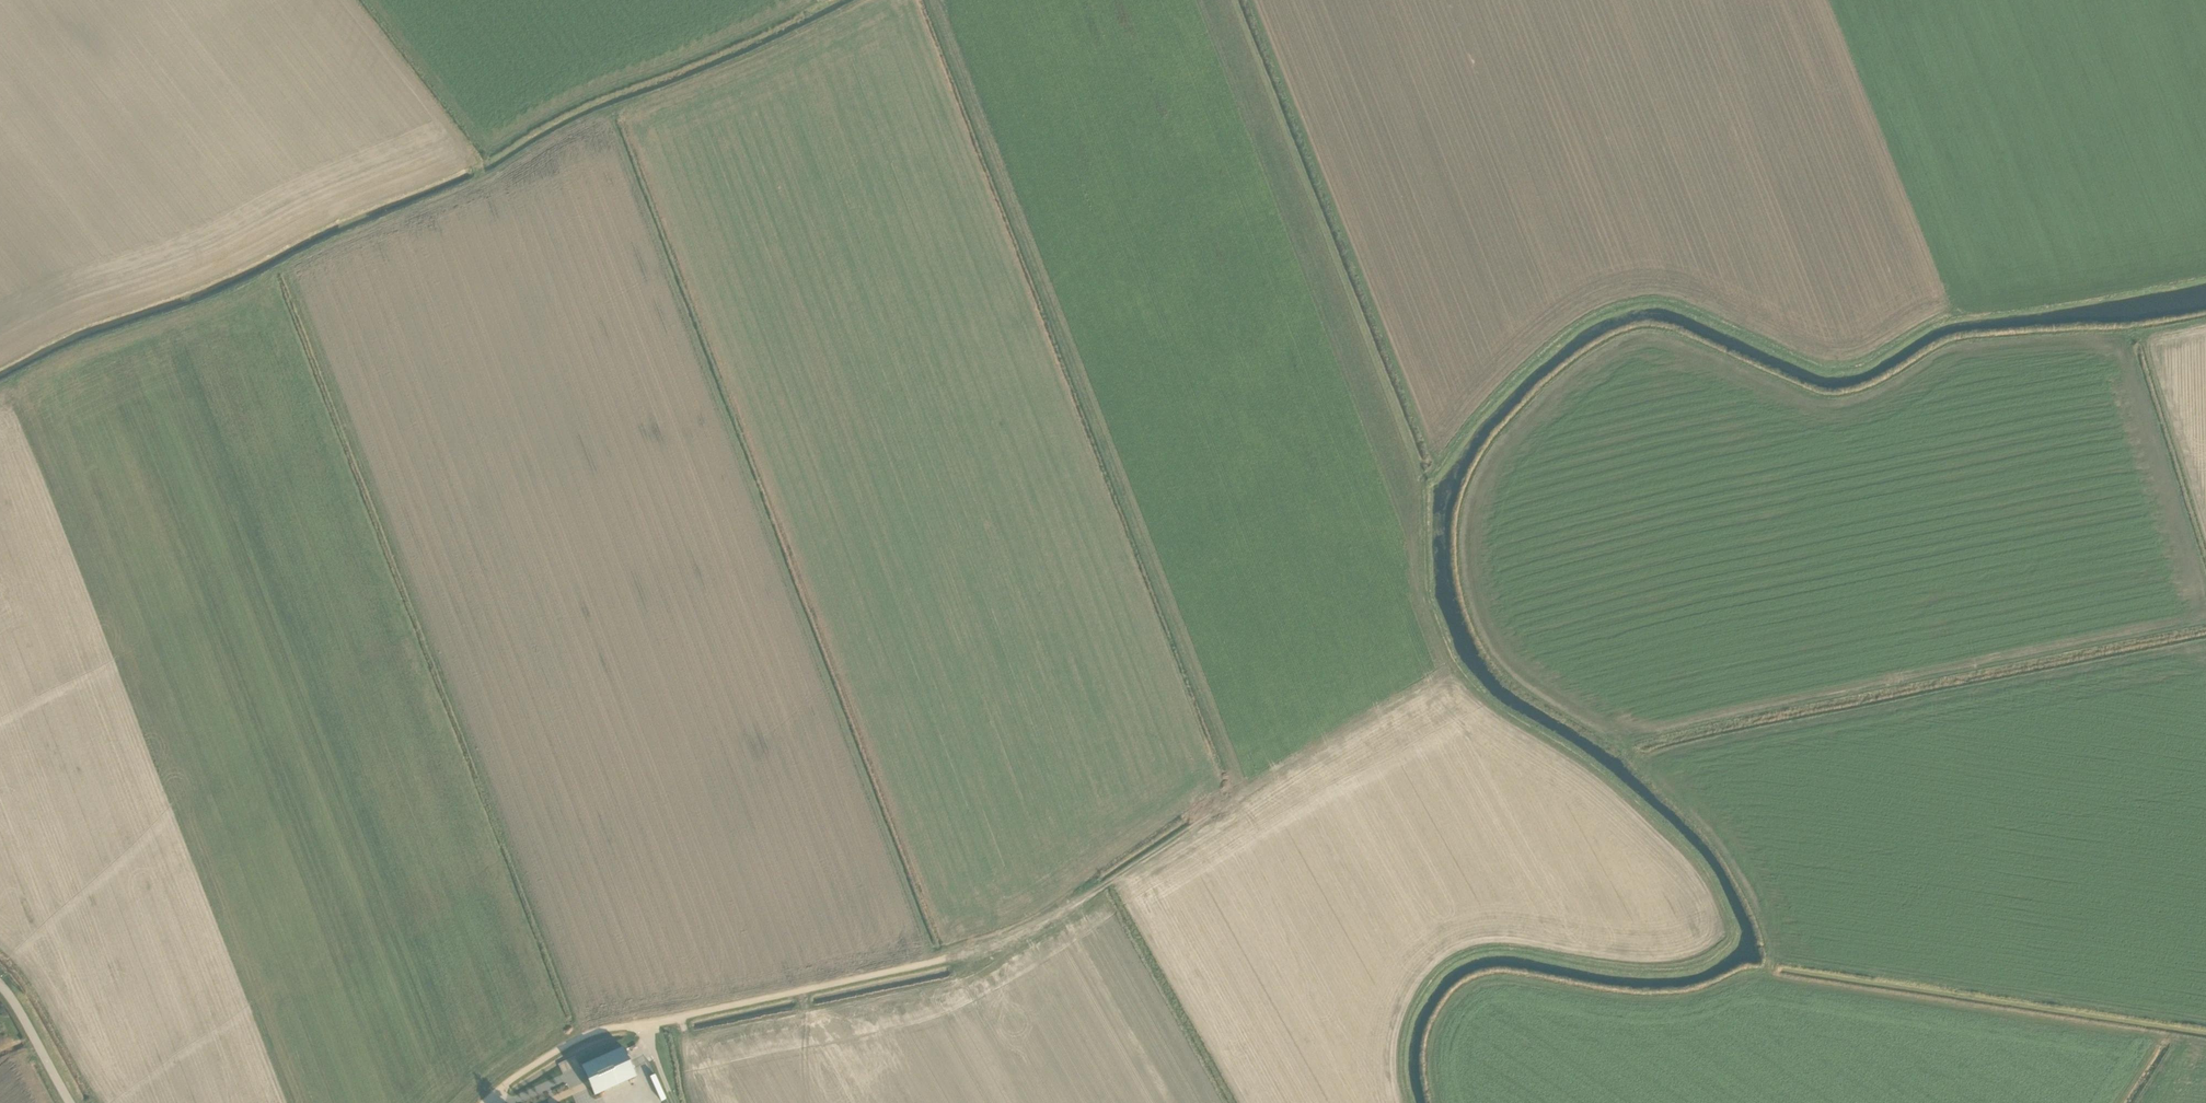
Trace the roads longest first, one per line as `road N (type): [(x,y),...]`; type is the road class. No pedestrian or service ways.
road 1 (unclassified): [(70,1102),(0,985)]

